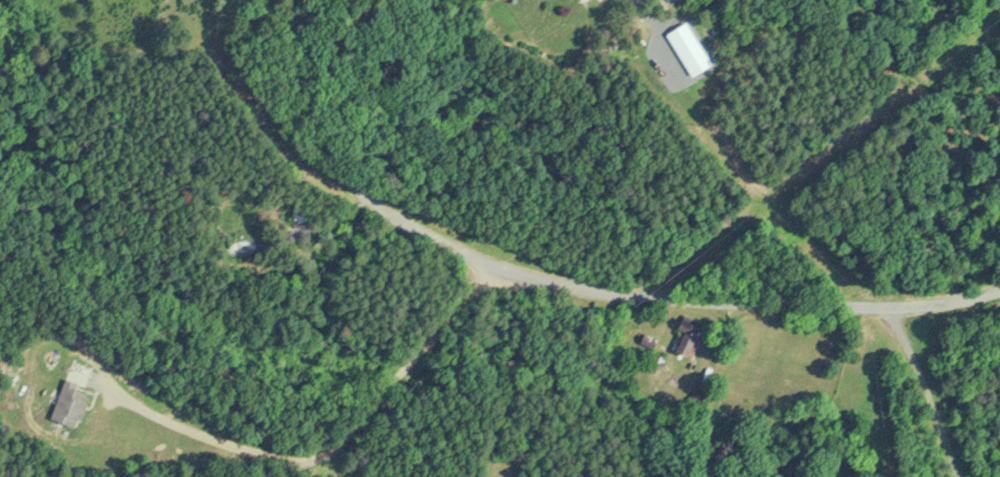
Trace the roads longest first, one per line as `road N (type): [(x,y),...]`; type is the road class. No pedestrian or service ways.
road 1 (residential): [(999,296),(888,307),(712,305),(622,297),(465,256),(389,219),(332,171),(319,139),(298,0)]

